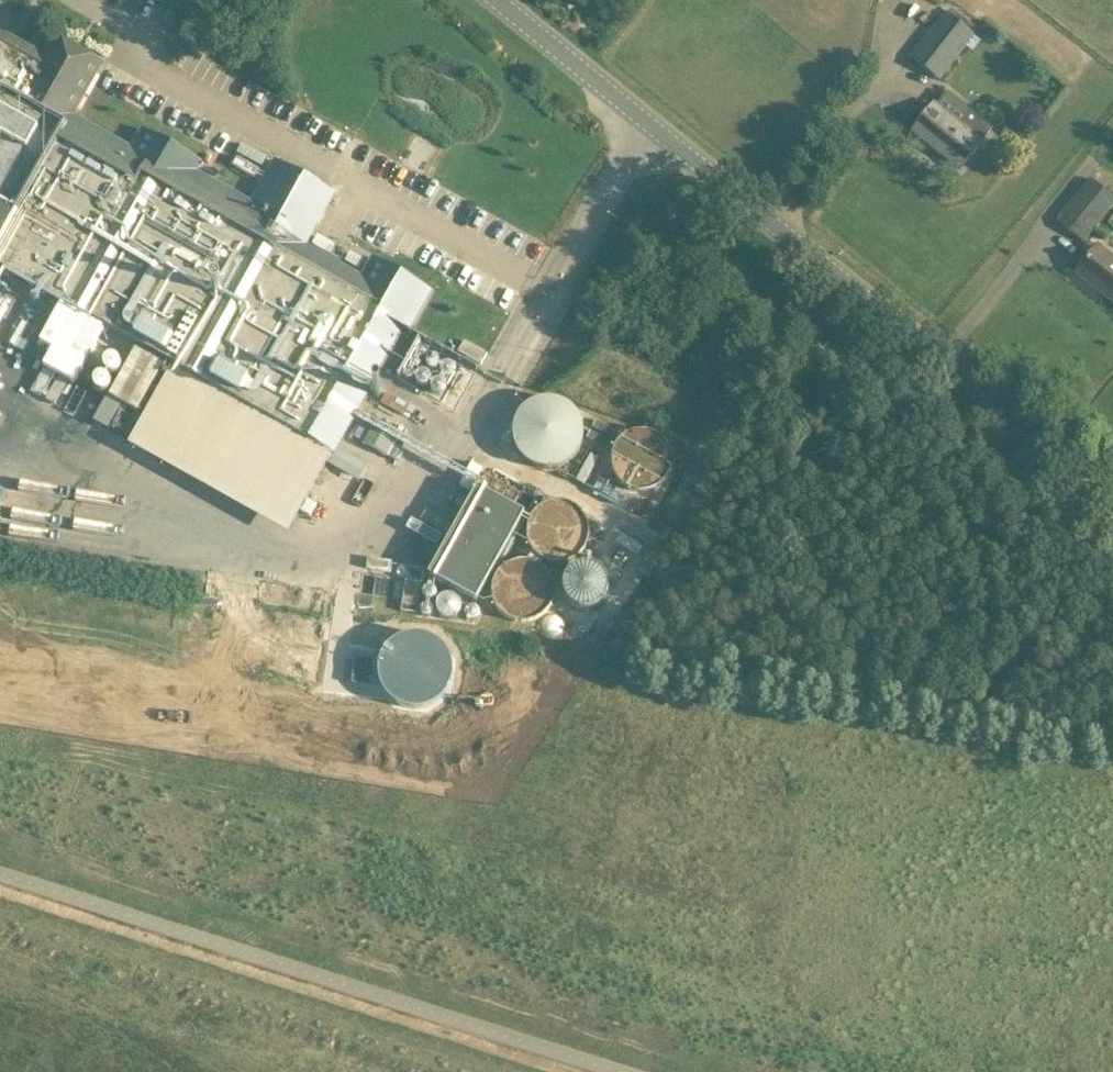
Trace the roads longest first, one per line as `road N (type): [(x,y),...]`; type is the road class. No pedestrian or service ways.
road 1 (tertiary): [(1112,502),(490,0)]

